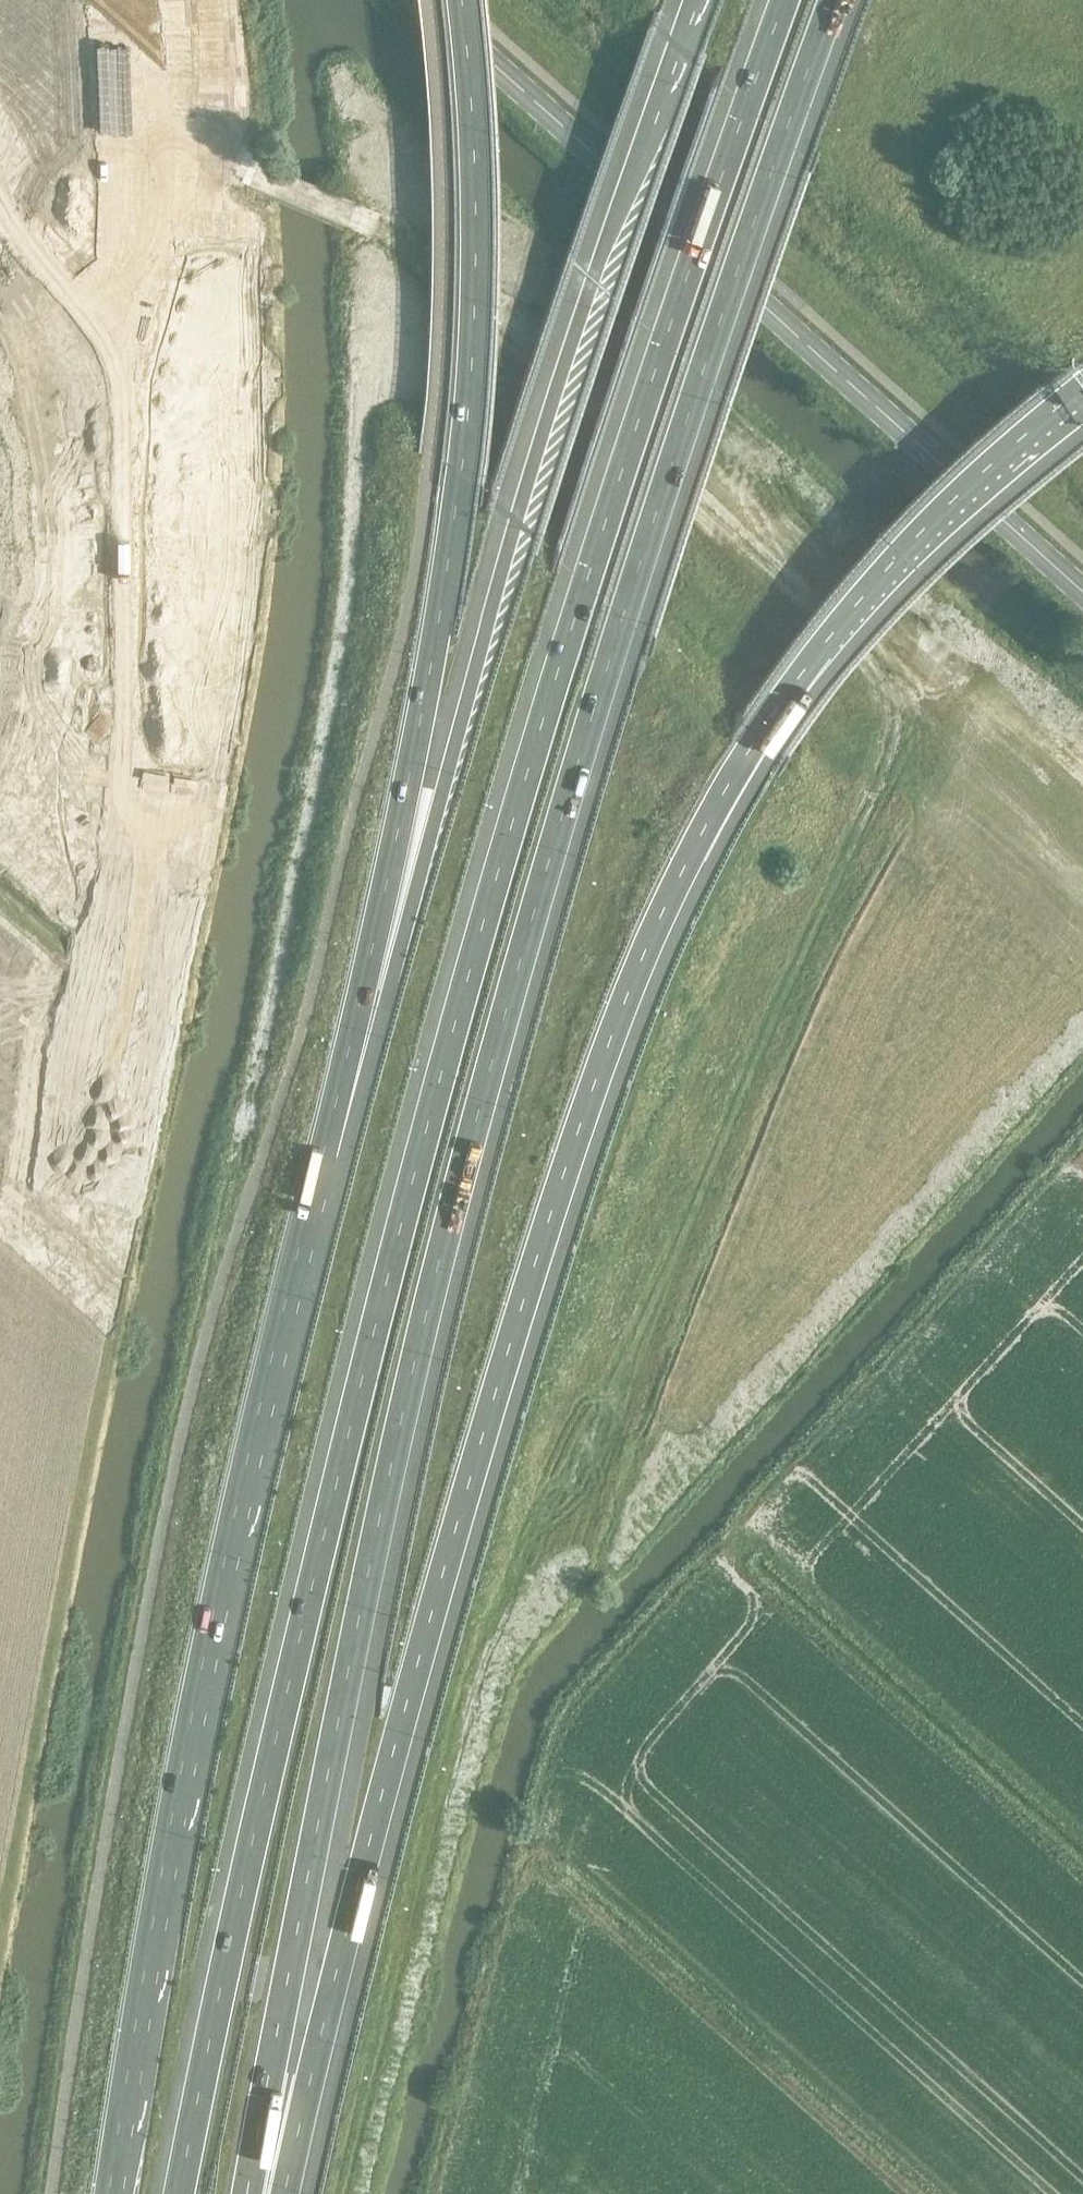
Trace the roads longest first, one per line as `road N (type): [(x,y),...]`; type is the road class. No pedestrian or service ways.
road 1 (motorway): [(784,0),(583,586),(441,1078),(319,1539),(176,2193)]
road 2 (motorway): [(255,2193),(378,1555),(483,1089),(620,618),(834,0)]
road 3 (motorway): [(273,2193),(501,1374),(657,923),(715,808),(826,643),(972,483),(1082,392)]
road 4 (motorway): [(697,0),(517,520),(334,1163)]
road 5 (motorway): [(461,0),(476,205),(460,473),(334,1163)]
road 6 (motorway): [(334,1163),(252,1461),(110,2193)]
road 7 (track): [(990,705),(967,685),(889,656),(374,228),(232,157)]
road 8 (secondary): [(1082,592),(421,0)]

